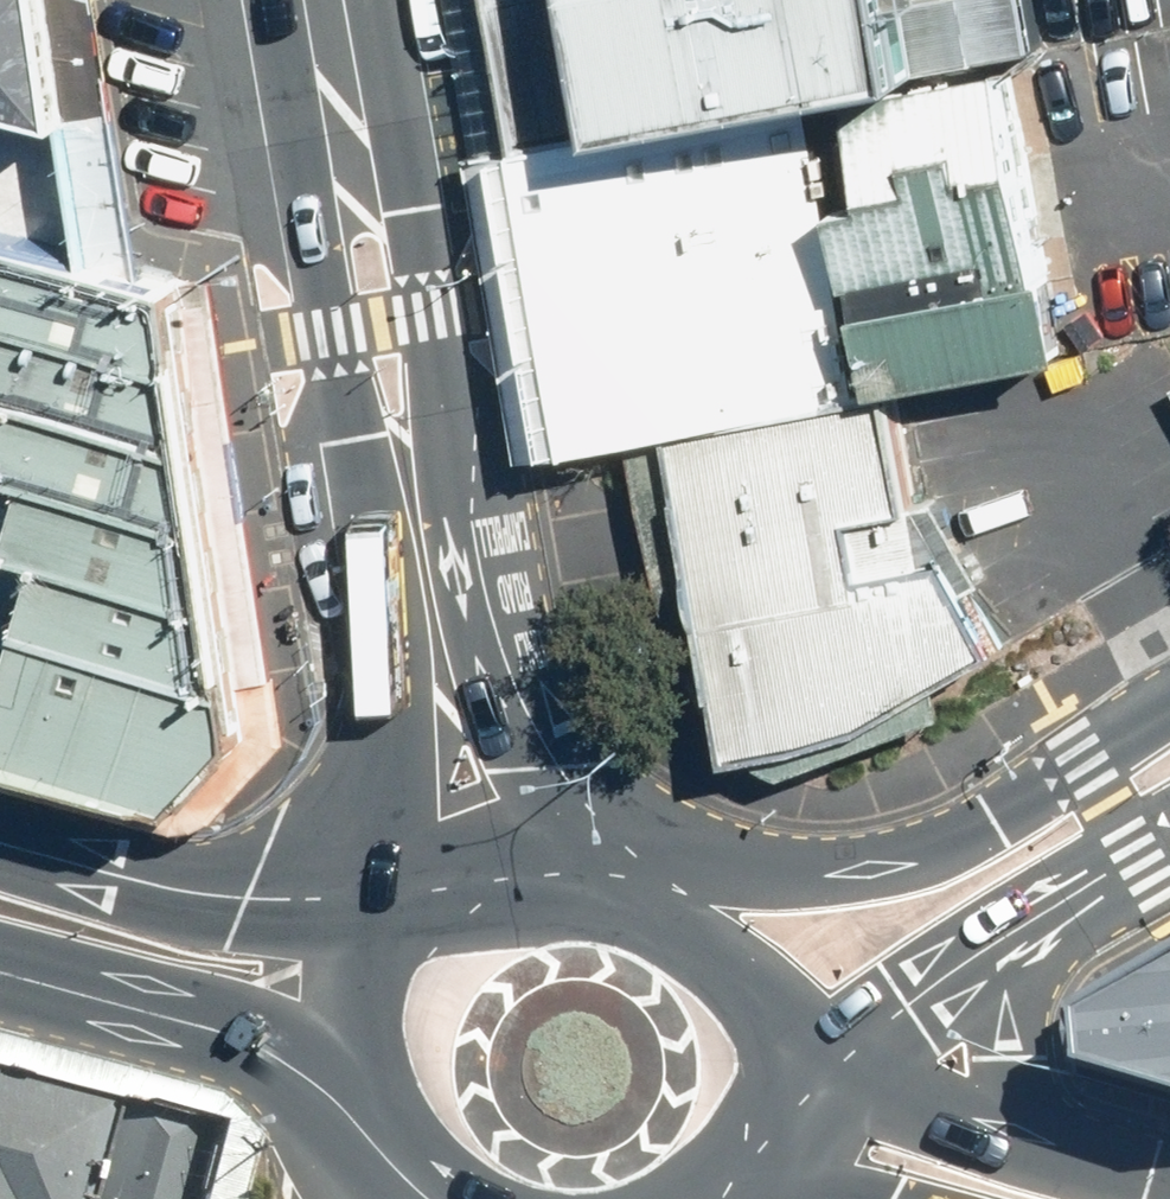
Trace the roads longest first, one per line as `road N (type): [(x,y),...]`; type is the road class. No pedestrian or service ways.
road 1 (secondary): [(446,941),(335,336),(332,17)]
road 2 (secondary): [(332,17),(439,319),(494,640),(515,710),(628,887)]
road 3 (secondary): [(680,907),(922,851),(1169,707)]
road 4 (primary): [(0,841),(272,905),(431,963)]
road 5 (primary): [(403,1107),(246,1037),(0,970)]
road 6 (secondary): [(1060,903),(954,972),(906,1019),(773,1059)]
road 7 (primary): [(773,1084),(1058,1140)]
road 8 (primary): [(1060,903),(1029,939),(1010,986),(1015,1042),(1058,1140)]
road 9 (primary): [(446,941),(525,892),(593,882),(628,887)]
road 10 (primary): [(680,907),(710,929),(755,988),(773,1059)]
road 11 (primary): [(403,1107),(402,1032),(431,963)]
road 12 (secondary): [(1169,838),(1060,903)]

